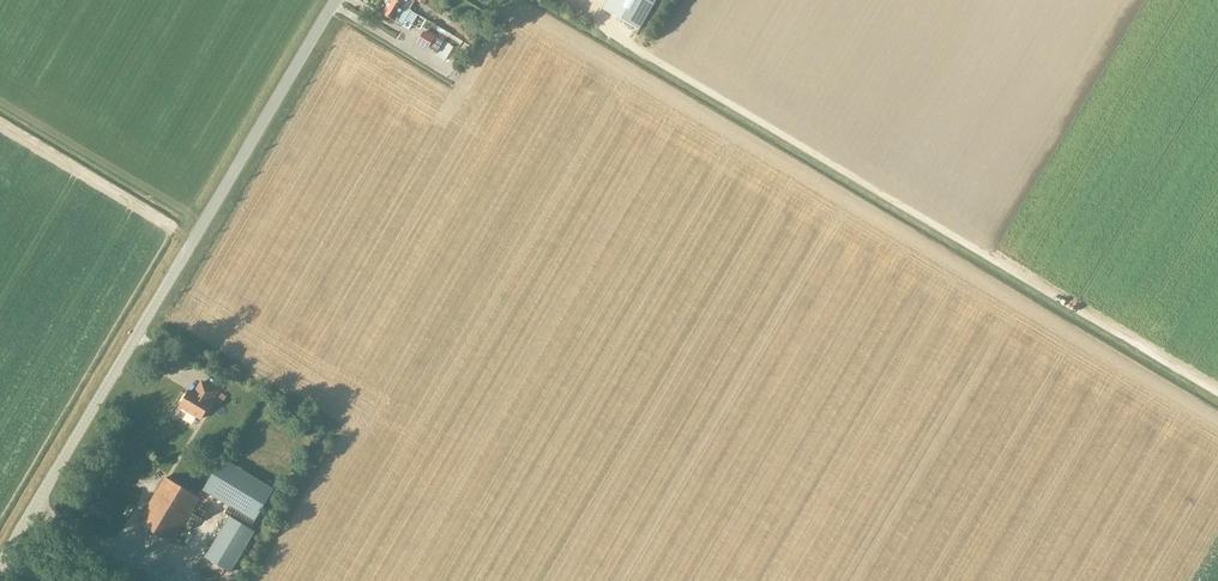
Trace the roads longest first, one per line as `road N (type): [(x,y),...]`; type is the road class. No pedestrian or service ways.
road 1 (unclassified): [(0,565),(334,0)]

